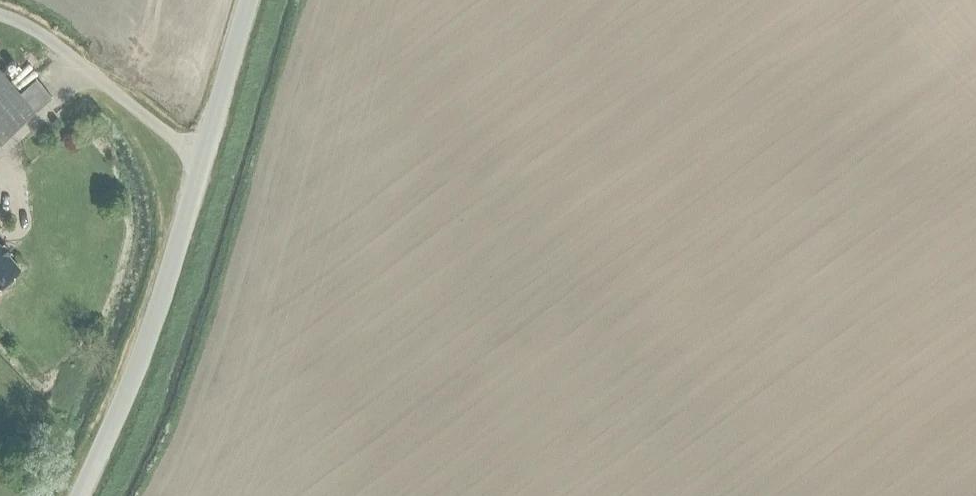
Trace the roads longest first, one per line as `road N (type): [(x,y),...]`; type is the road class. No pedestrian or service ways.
road 1 (unclassified): [(94,495),(188,245),(261,0)]

